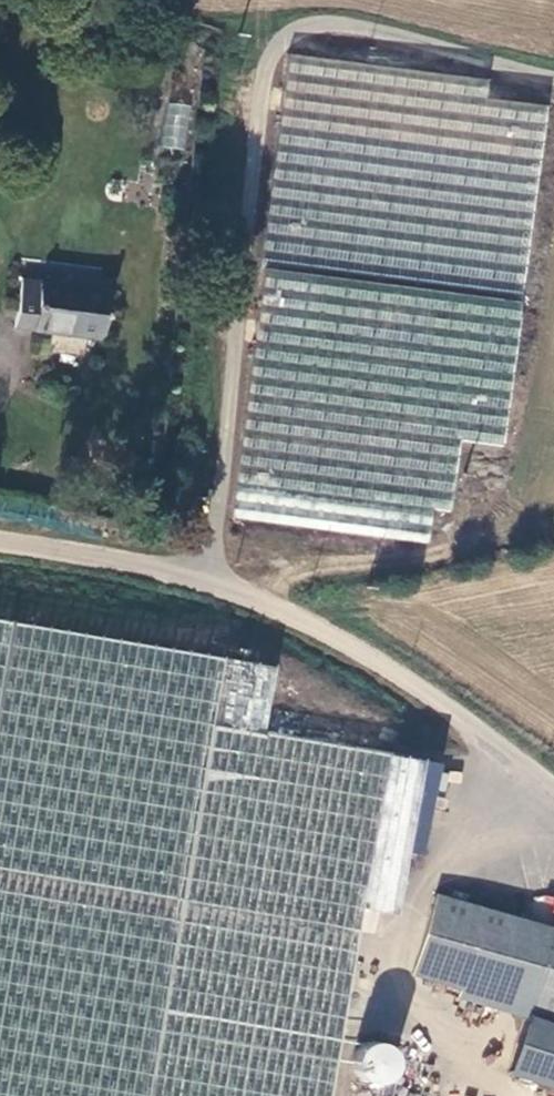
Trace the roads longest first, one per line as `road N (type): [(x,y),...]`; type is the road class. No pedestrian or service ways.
road 1 (unclassified): [(207,580),(265,76),(280,42),(301,28),(350,27),(553,78)]
road 2 (track): [(509,1095),(439,1044),(394,979),(413,885),(450,831),(528,770)]
road 3 (unclassified): [(207,580),(415,684),(553,790)]
road 4 (unclassified): [(0,540),(207,580)]

